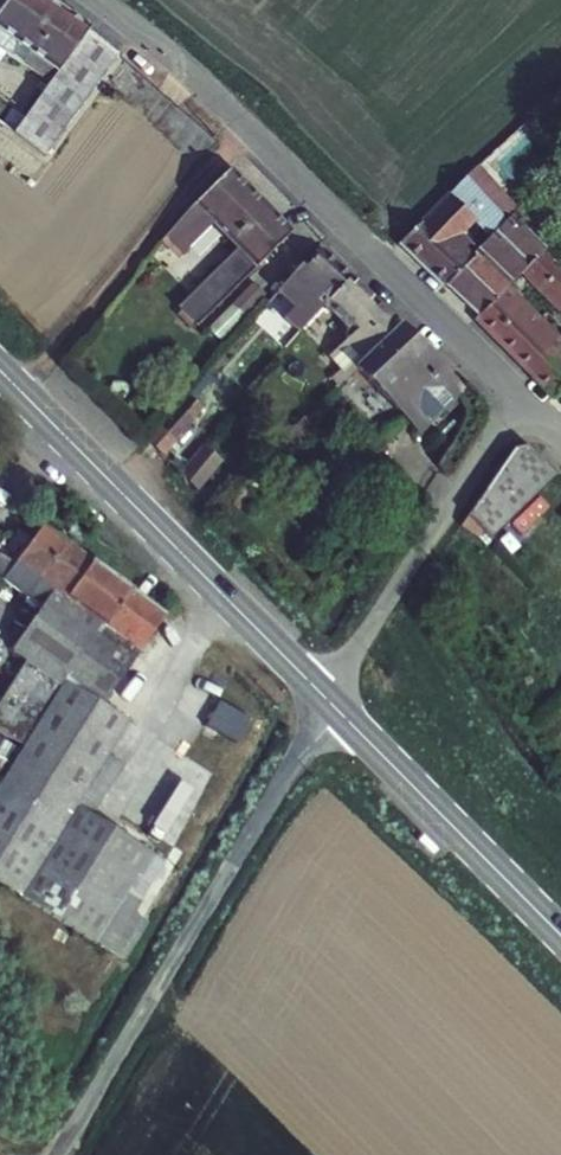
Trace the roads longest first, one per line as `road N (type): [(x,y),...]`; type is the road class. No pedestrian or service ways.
road 1 (unclassified): [(330,699),(55,1154)]
road 2 (tertiary): [(330,699),(20,388)]
road 3 (unclassified): [(525,402),(248,127)]
road 4 (unclassified): [(525,402),(330,699)]
road 5 (unclassified): [(20,388),(248,127)]
road 6 (tertiary): [(560,934),(330,699)]
road 7 (unclassified): [(248,127),(99,0)]

